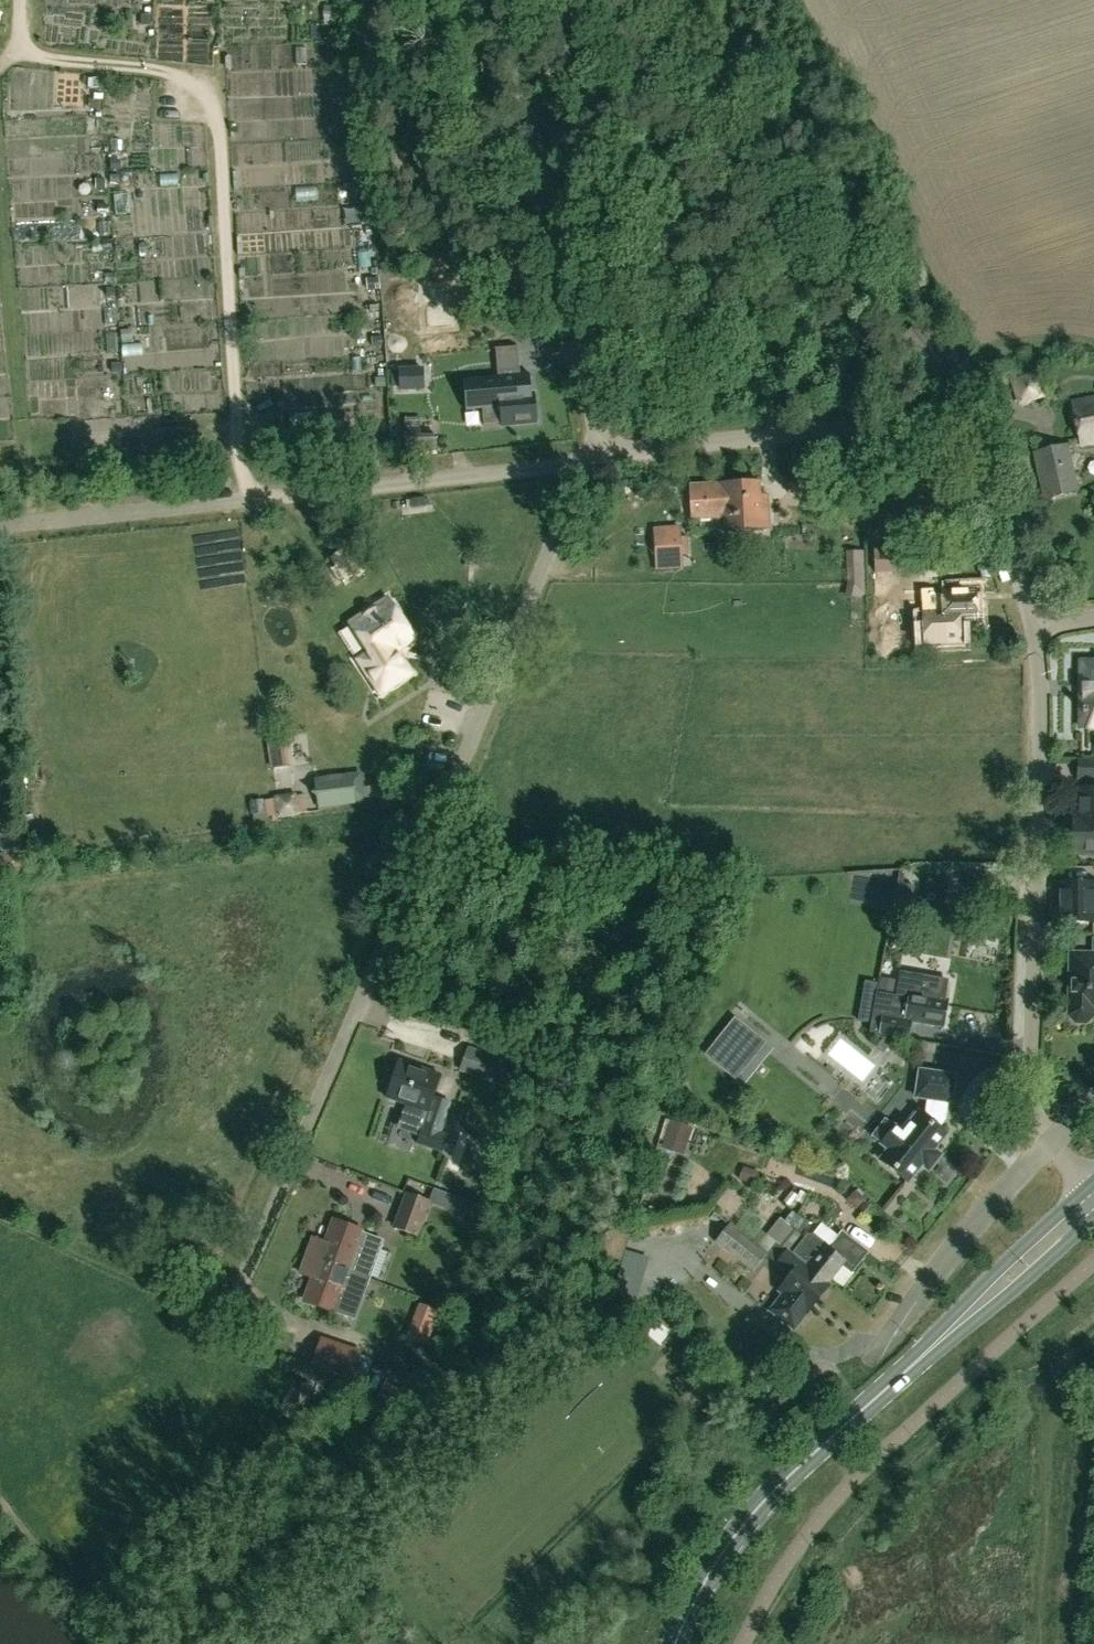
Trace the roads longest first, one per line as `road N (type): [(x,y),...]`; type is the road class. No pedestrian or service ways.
road 1 (residential): [(226,1319),(587,463)]
road 2 (track): [(257,499),(243,471),(220,133),(209,96),(174,74),(21,48)]
road 3 (residential): [(0,527),(587,463)]
road 4 (residential): [(1035,627),(983,481),(959,444),(934,426),(902,422),(644,451),(610,446)]
road 5 (residential): [(1052,1142),(1032,1087),(1041,715),(1035,627)]
road 6 (residential): [(610,446),(581,354),(506,0)]
road 7 (tertiary): [(676,1643),(729,1545),(771,1496),(944,1336)]
road 8 (track): [(36,523),(0,188)]
road 9 (residential): [(1052,1142),(966,1232),(880,1360)]
road 10 (tertiary): [(1089,1187),(997,1270),(944,1336)]
road 11 (tertiary): [(944,1336),(1013,1291),(1093,1219)]

